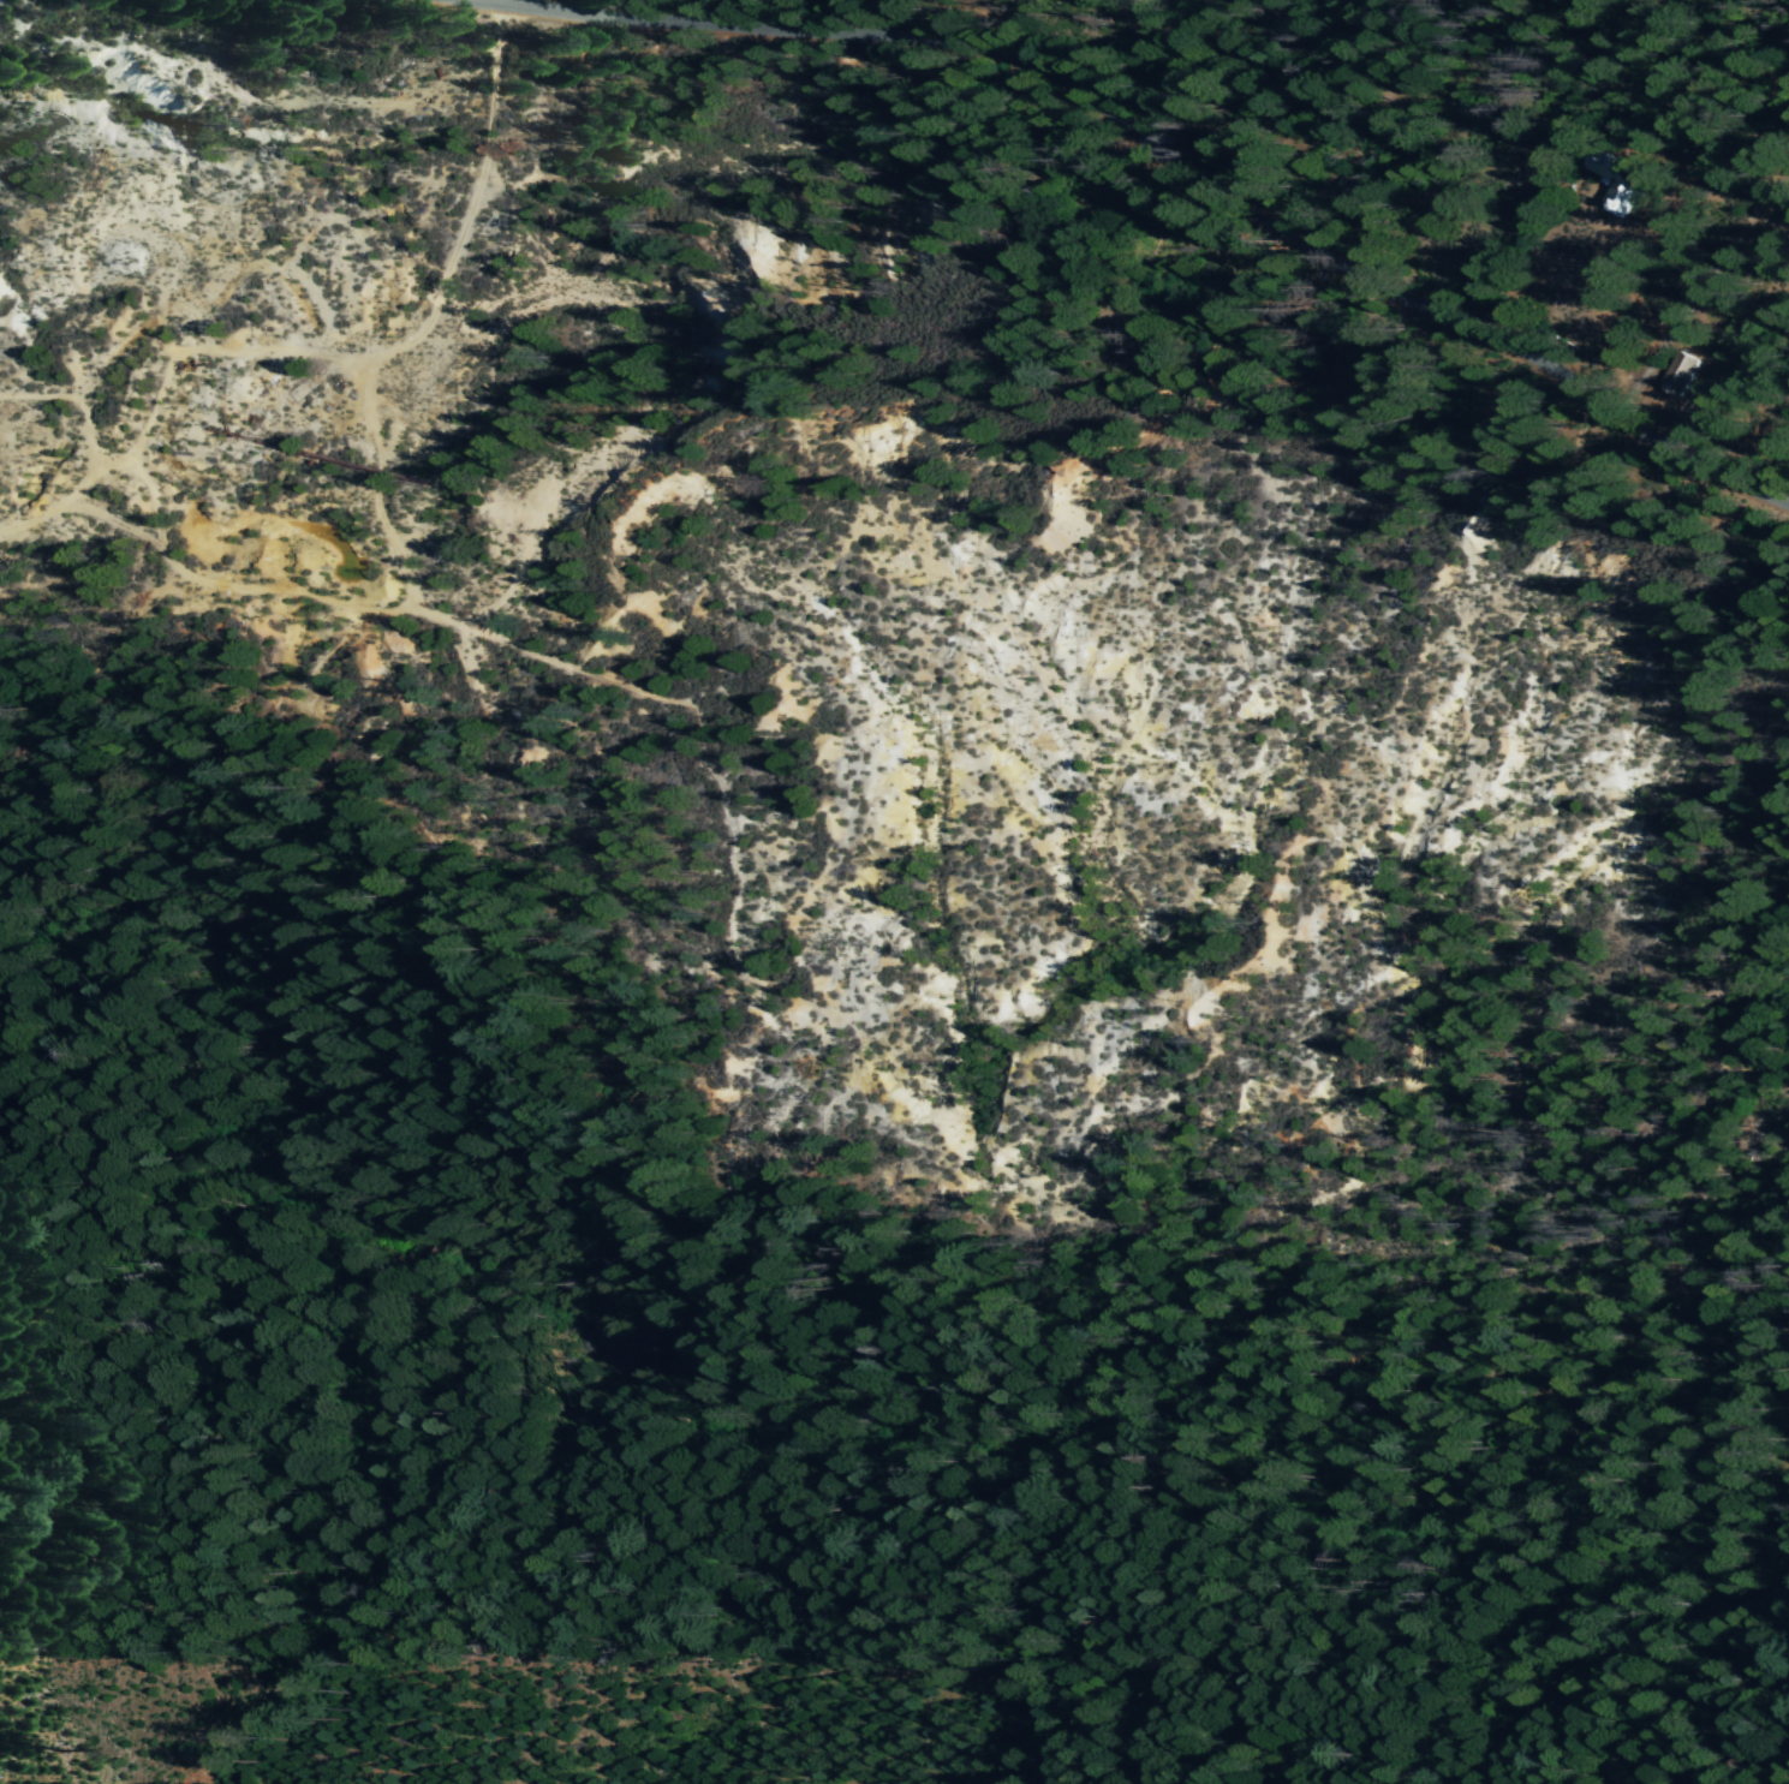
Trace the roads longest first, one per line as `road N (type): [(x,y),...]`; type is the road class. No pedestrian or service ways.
road 1 (residential): [(449,0),(911,47),(1018,66),(1187,183),(1475,328),(1699,463),(1788,500)]
road 2 (track): [(1608,410),(1736,118),(1788,36)]

